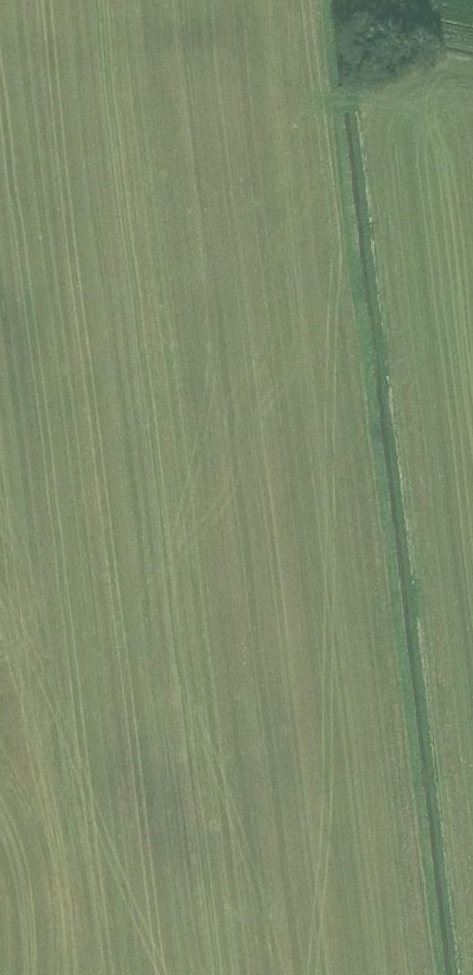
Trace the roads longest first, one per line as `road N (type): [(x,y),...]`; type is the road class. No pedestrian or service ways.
road 1 (track): [(472,74),(335,103)]

